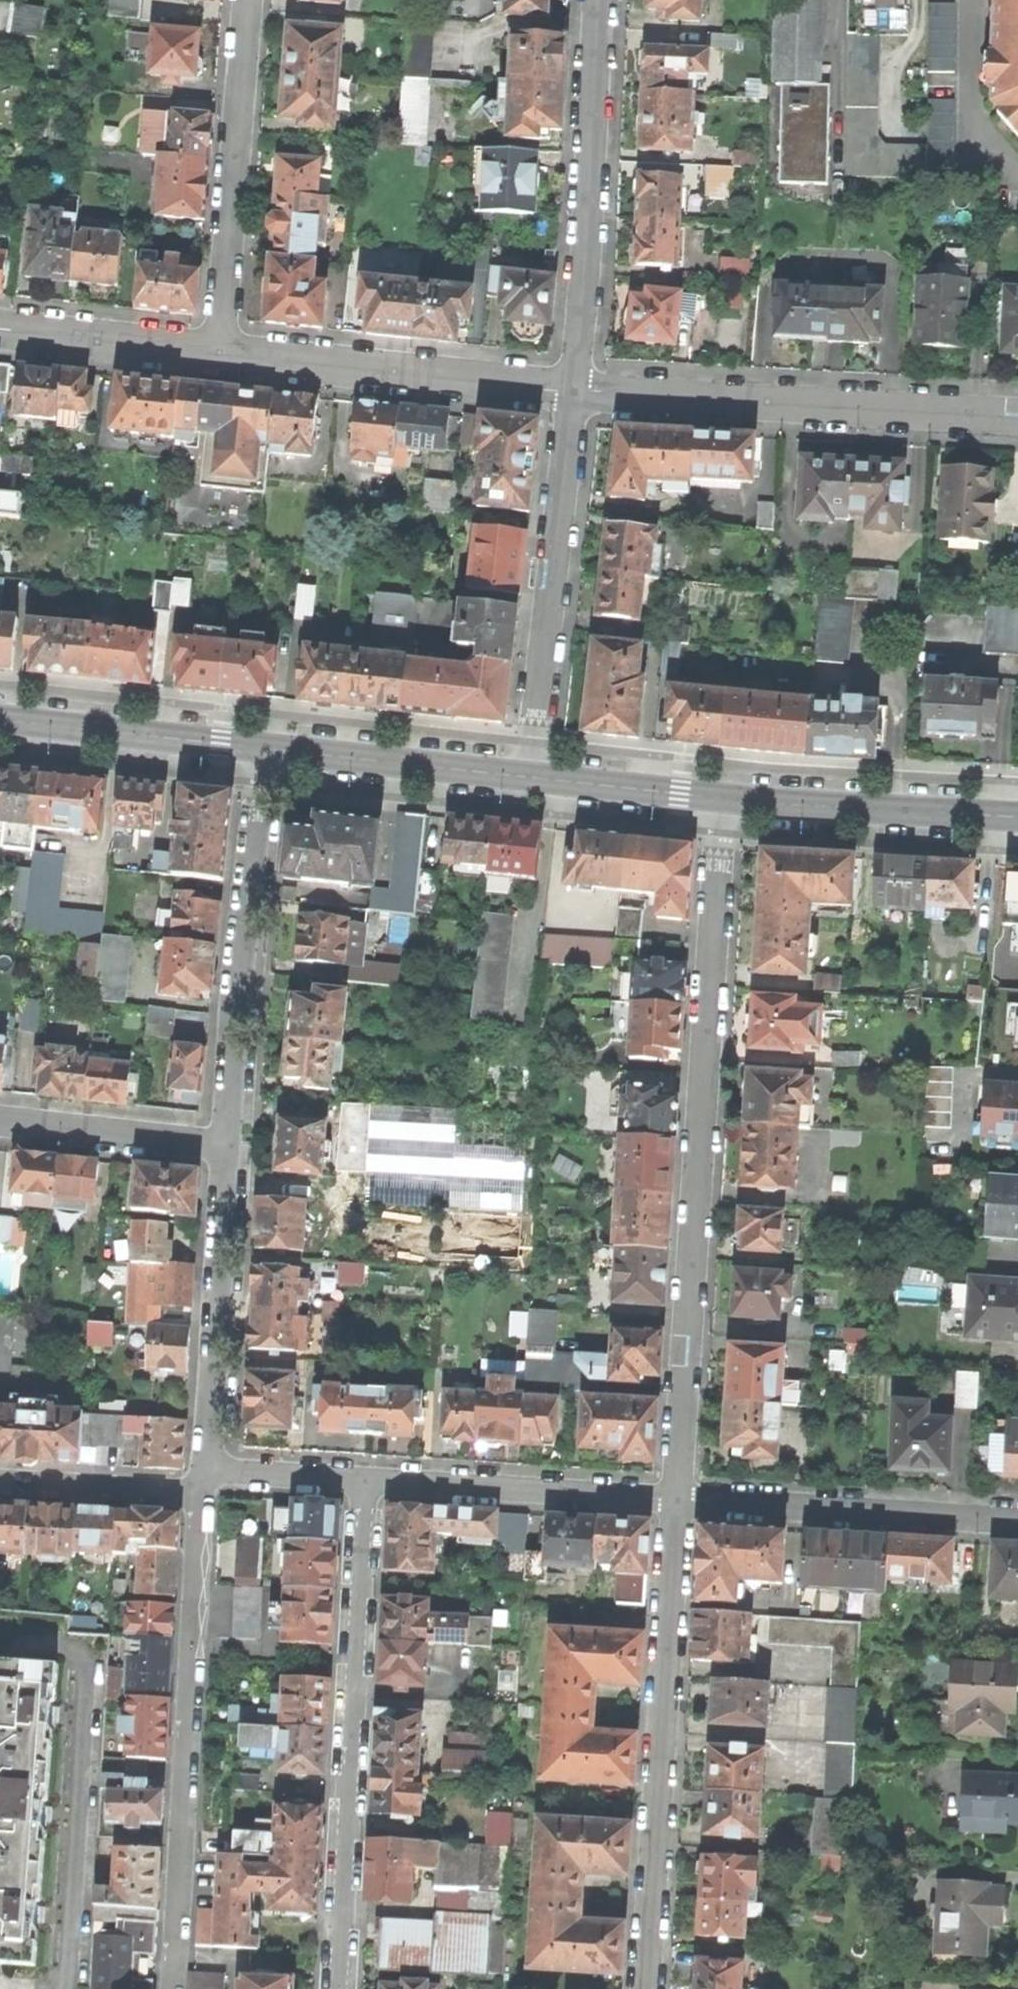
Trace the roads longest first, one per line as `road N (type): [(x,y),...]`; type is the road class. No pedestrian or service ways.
road 1 (residential): [(679,1500),(720,799)]
road 2 (residential): [(339,1988),(365,1481)]
road 3 (residential): [(168,1988),(200,1495)]
road 4 (residential): [(646,1988),(679,1500)]
road 5 (residential): [(1017,418),(575,389)]
road 6 (residential): [(265,749),(226,1146)]
road 7 (residential): [(528,778),(575,389)]
road 8 (residential): [(575,389),(599,0)]
road 9 (residential): [(575,389),(219,352)]
road 10 (residential): [(219,352),(248,0)]
road 11 (residential): [(679,1500),(1017,1522)]
road 12 (residential): [(226,1146),(207,1469)]
road 13 (residential): [(365,1481),(679,1500)]
road 14 (secondary): [(720,799),(1017,817)]
road 15 (secondary): [(0,720),(265,749)]
road 16 (secondary): [(265,749),(528,778)]
road 17 (residential): [(0,1121),(226,1146)]
road 18 (residential): [(219,352),(0,330)]
road 19 (residential): [(200,1495),(0,1483)]
road 20 (secondary): [(528,778),(720,799)]
road 21 (residential): [(207,1469),(365,1481)]

